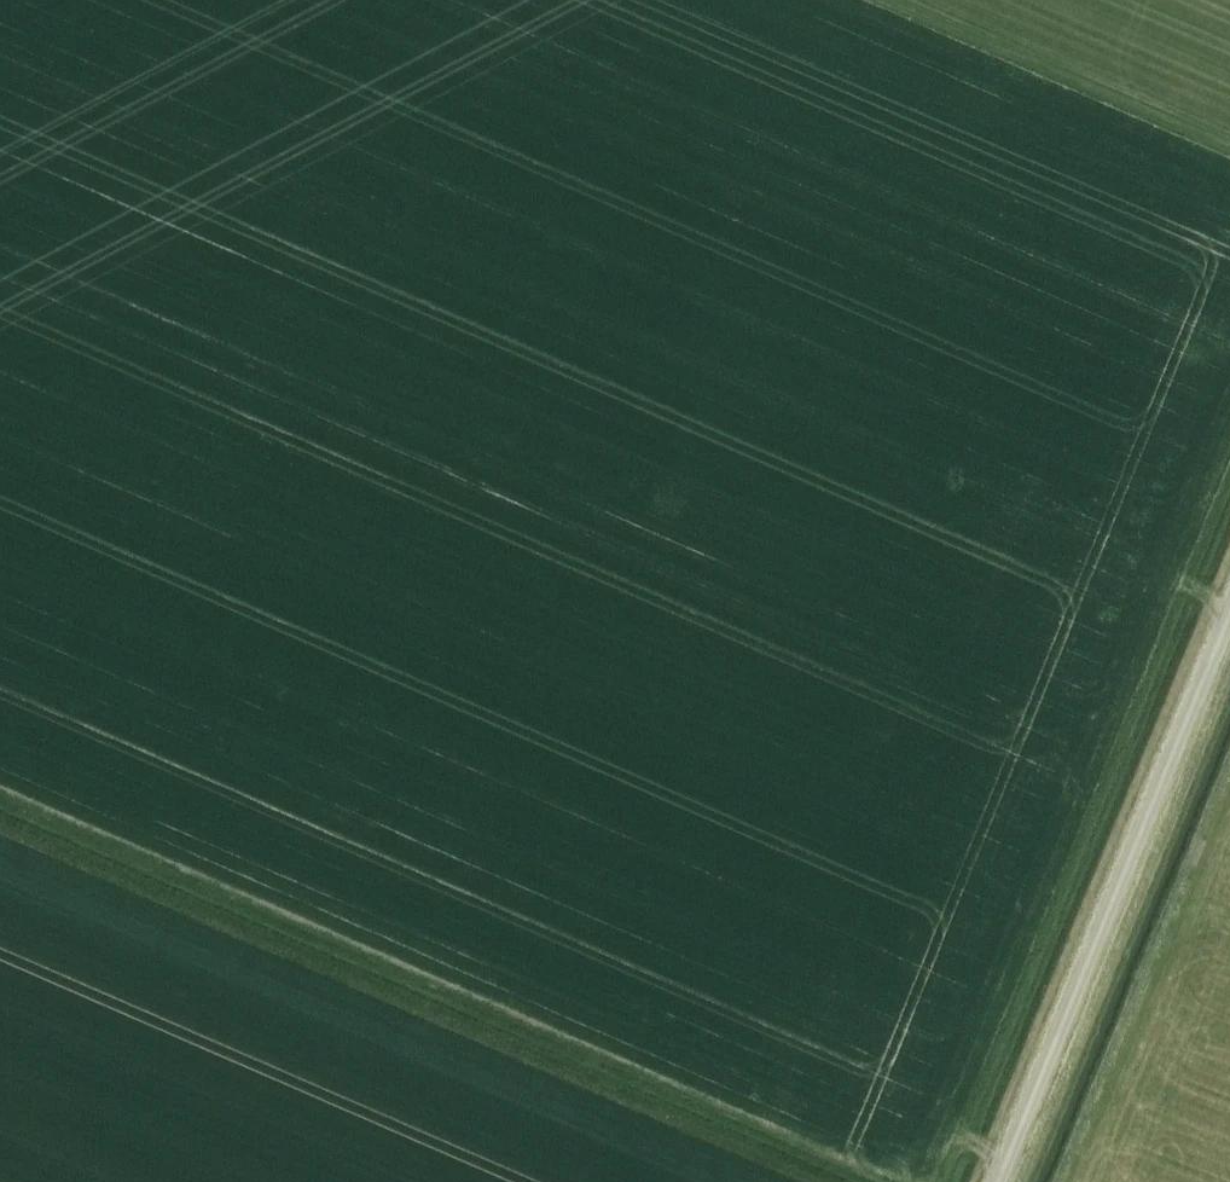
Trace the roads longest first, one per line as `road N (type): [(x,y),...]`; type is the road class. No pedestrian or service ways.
road 1 (unclassified): [(998,1181),(1229,614)]

